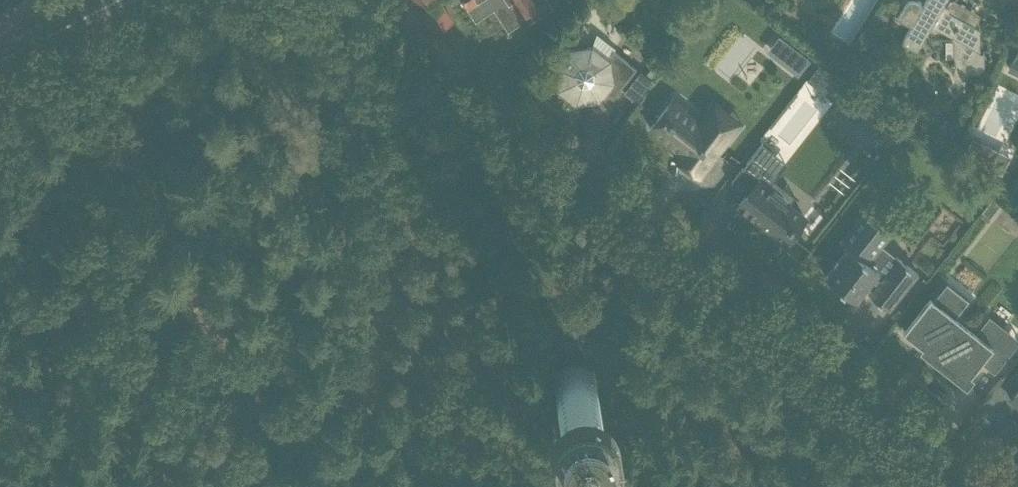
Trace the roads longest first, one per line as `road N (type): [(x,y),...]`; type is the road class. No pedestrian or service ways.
road 1 (residential): [(995,486),(914,434),(495,94)]
road 2 (secondary): [(120,0),(0,61)]

